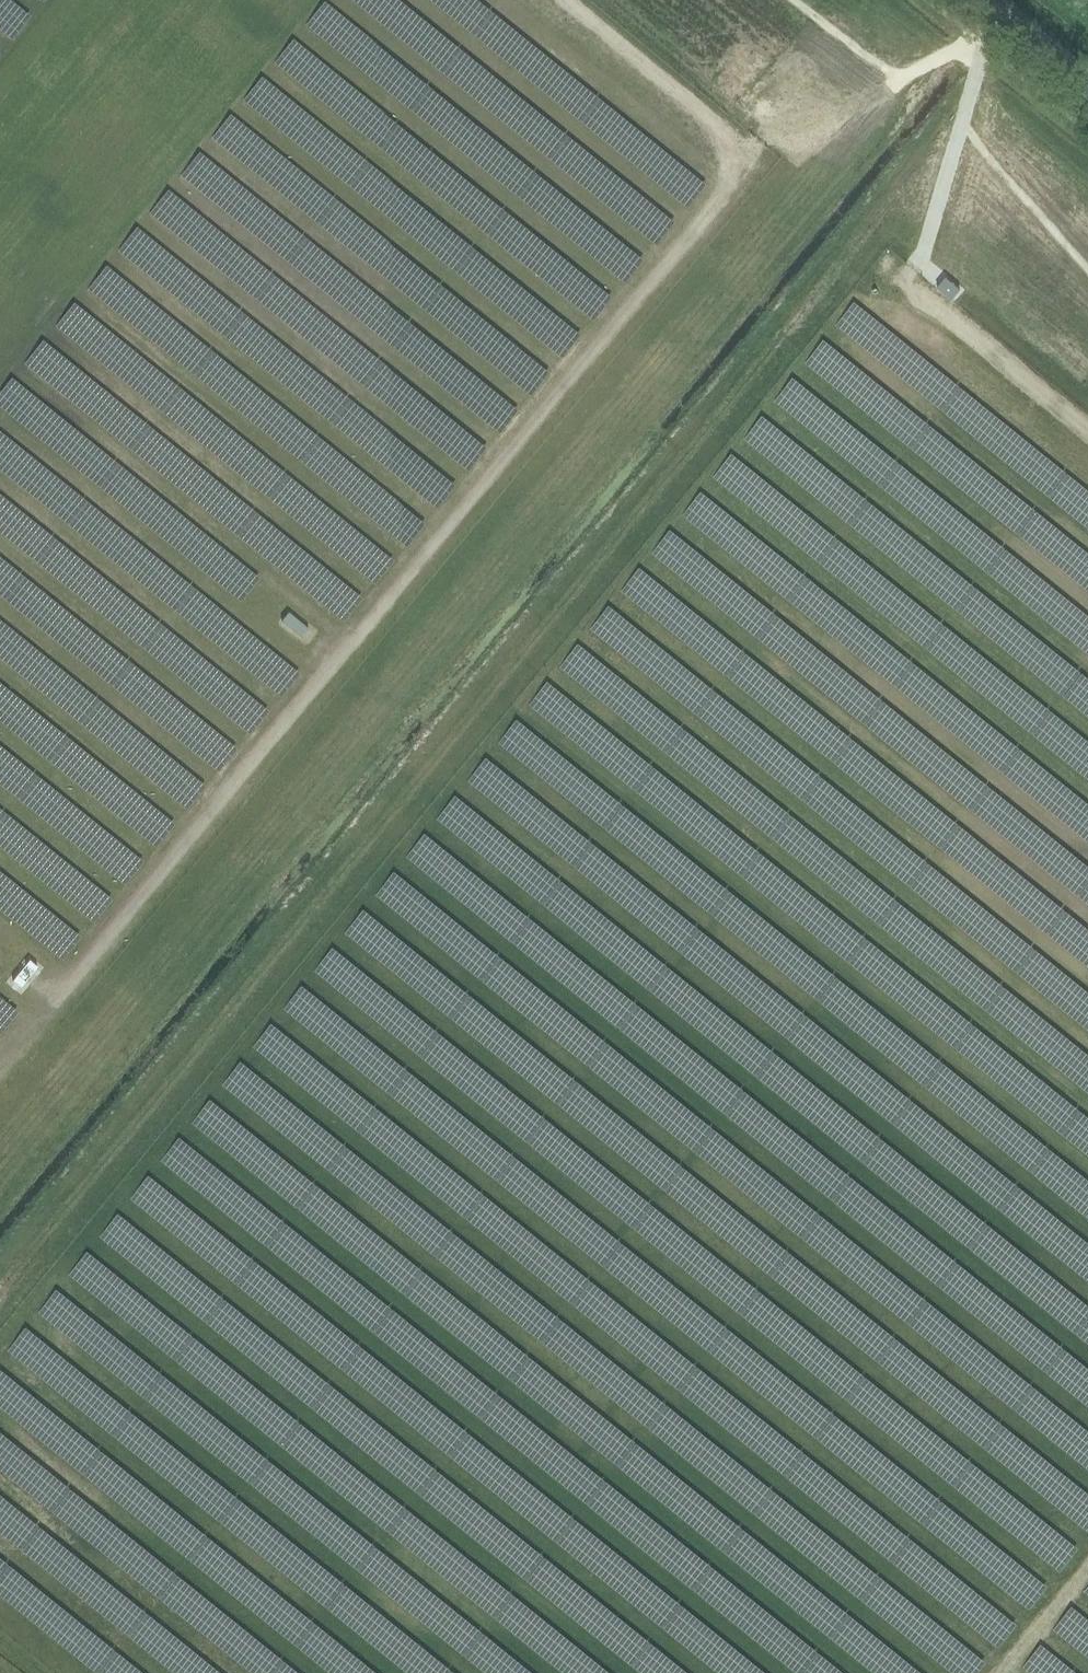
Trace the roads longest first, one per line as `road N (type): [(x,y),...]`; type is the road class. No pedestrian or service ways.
road 1 (tertiary): [(1087,87),(982,0)]

